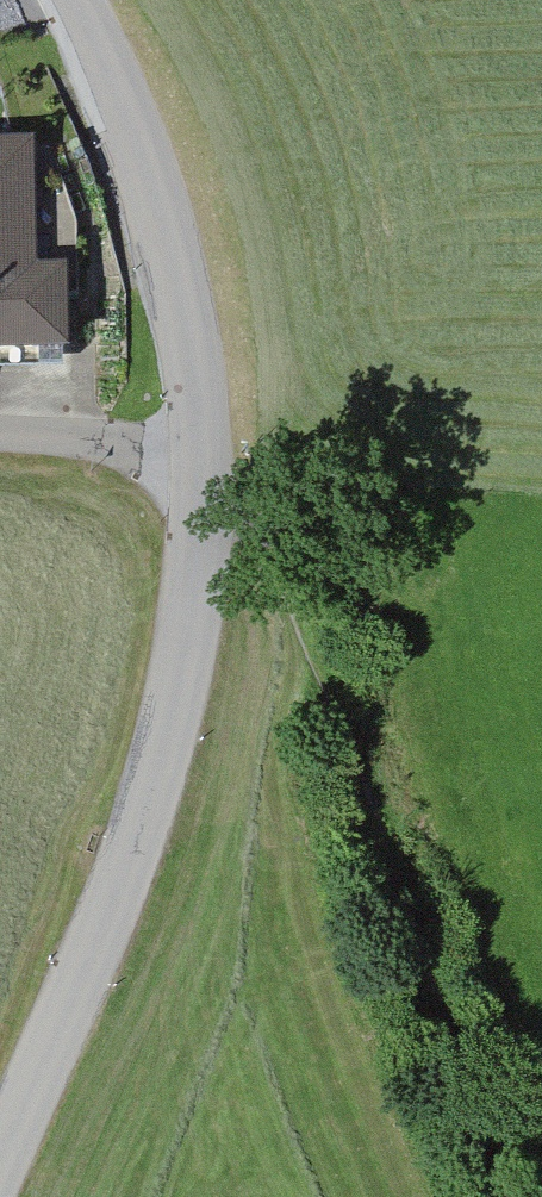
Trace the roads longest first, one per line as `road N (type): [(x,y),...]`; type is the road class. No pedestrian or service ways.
road 1 (track): [(74,0),(147,150),(209,457),(185,736),(0,1191)]
road 2 (track): [(505,1196),(303,548),(209,457)]
road 3 (residential): [(209,457),(0,436)]

